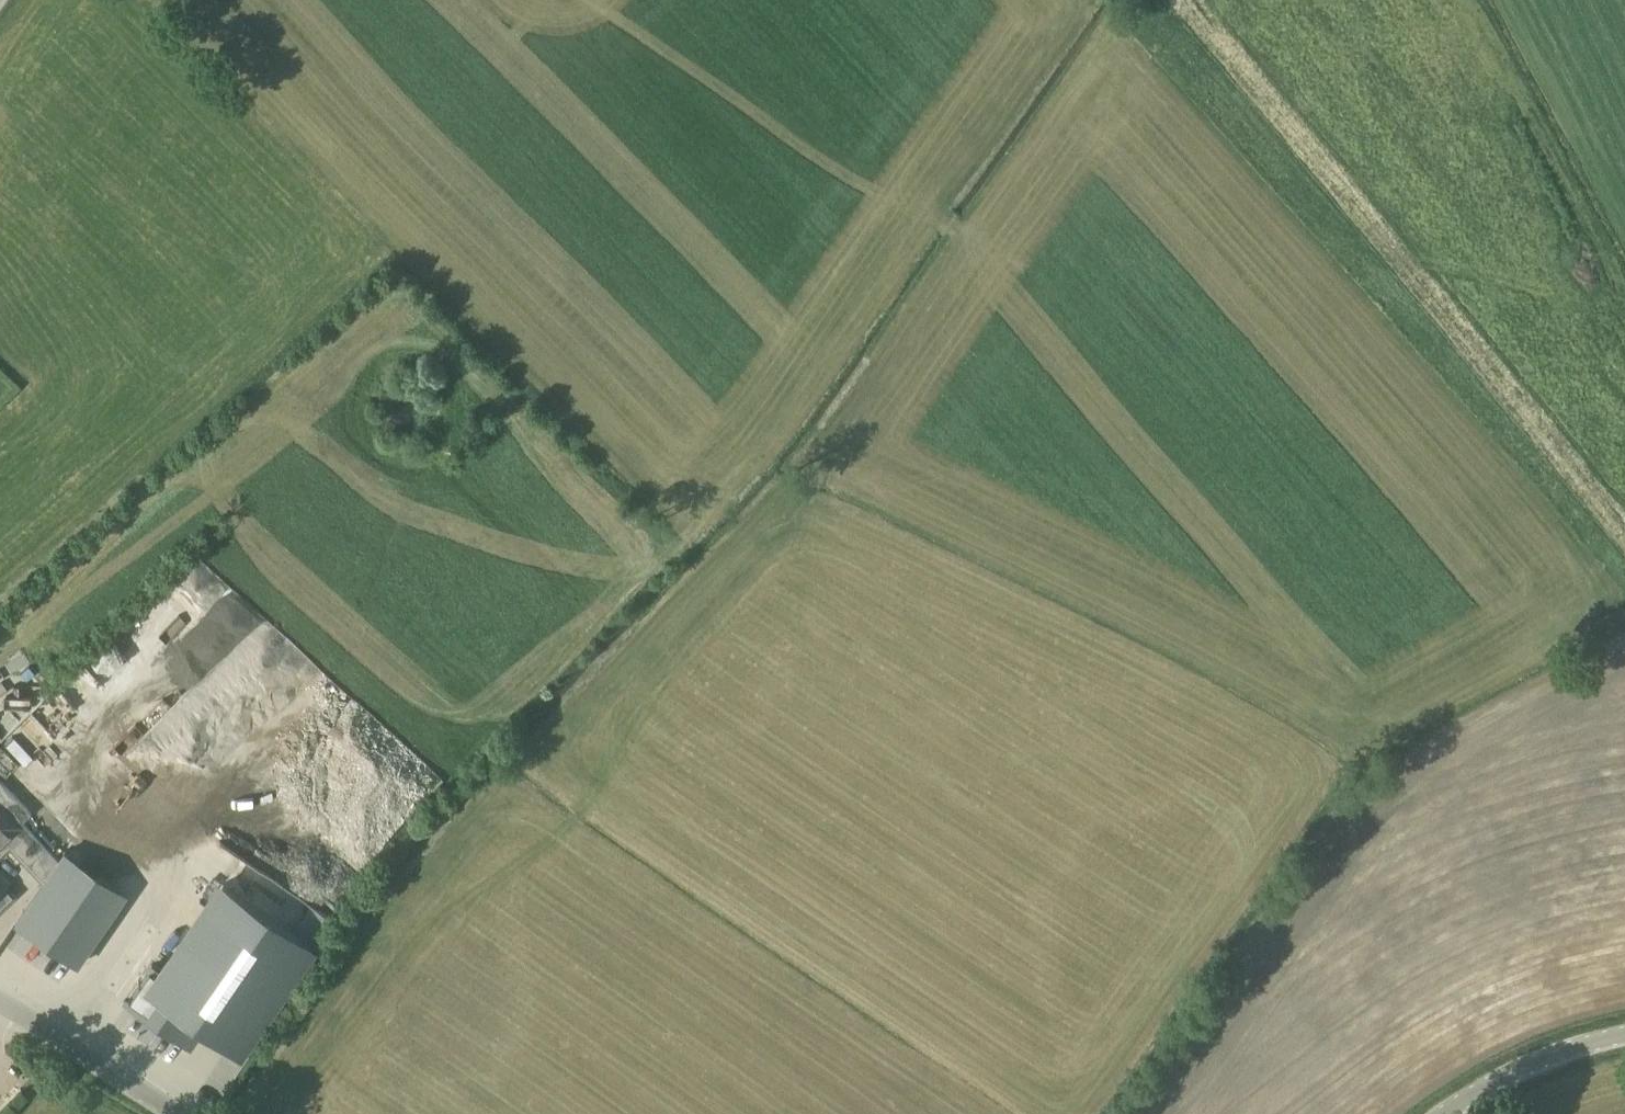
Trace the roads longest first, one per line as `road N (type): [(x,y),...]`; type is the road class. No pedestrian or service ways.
road 1 (unclassified): [(177,1113),(0,1004)]
road 2 (unclassified): [(1624,1036),(1570,1050),(1448,1113)]

